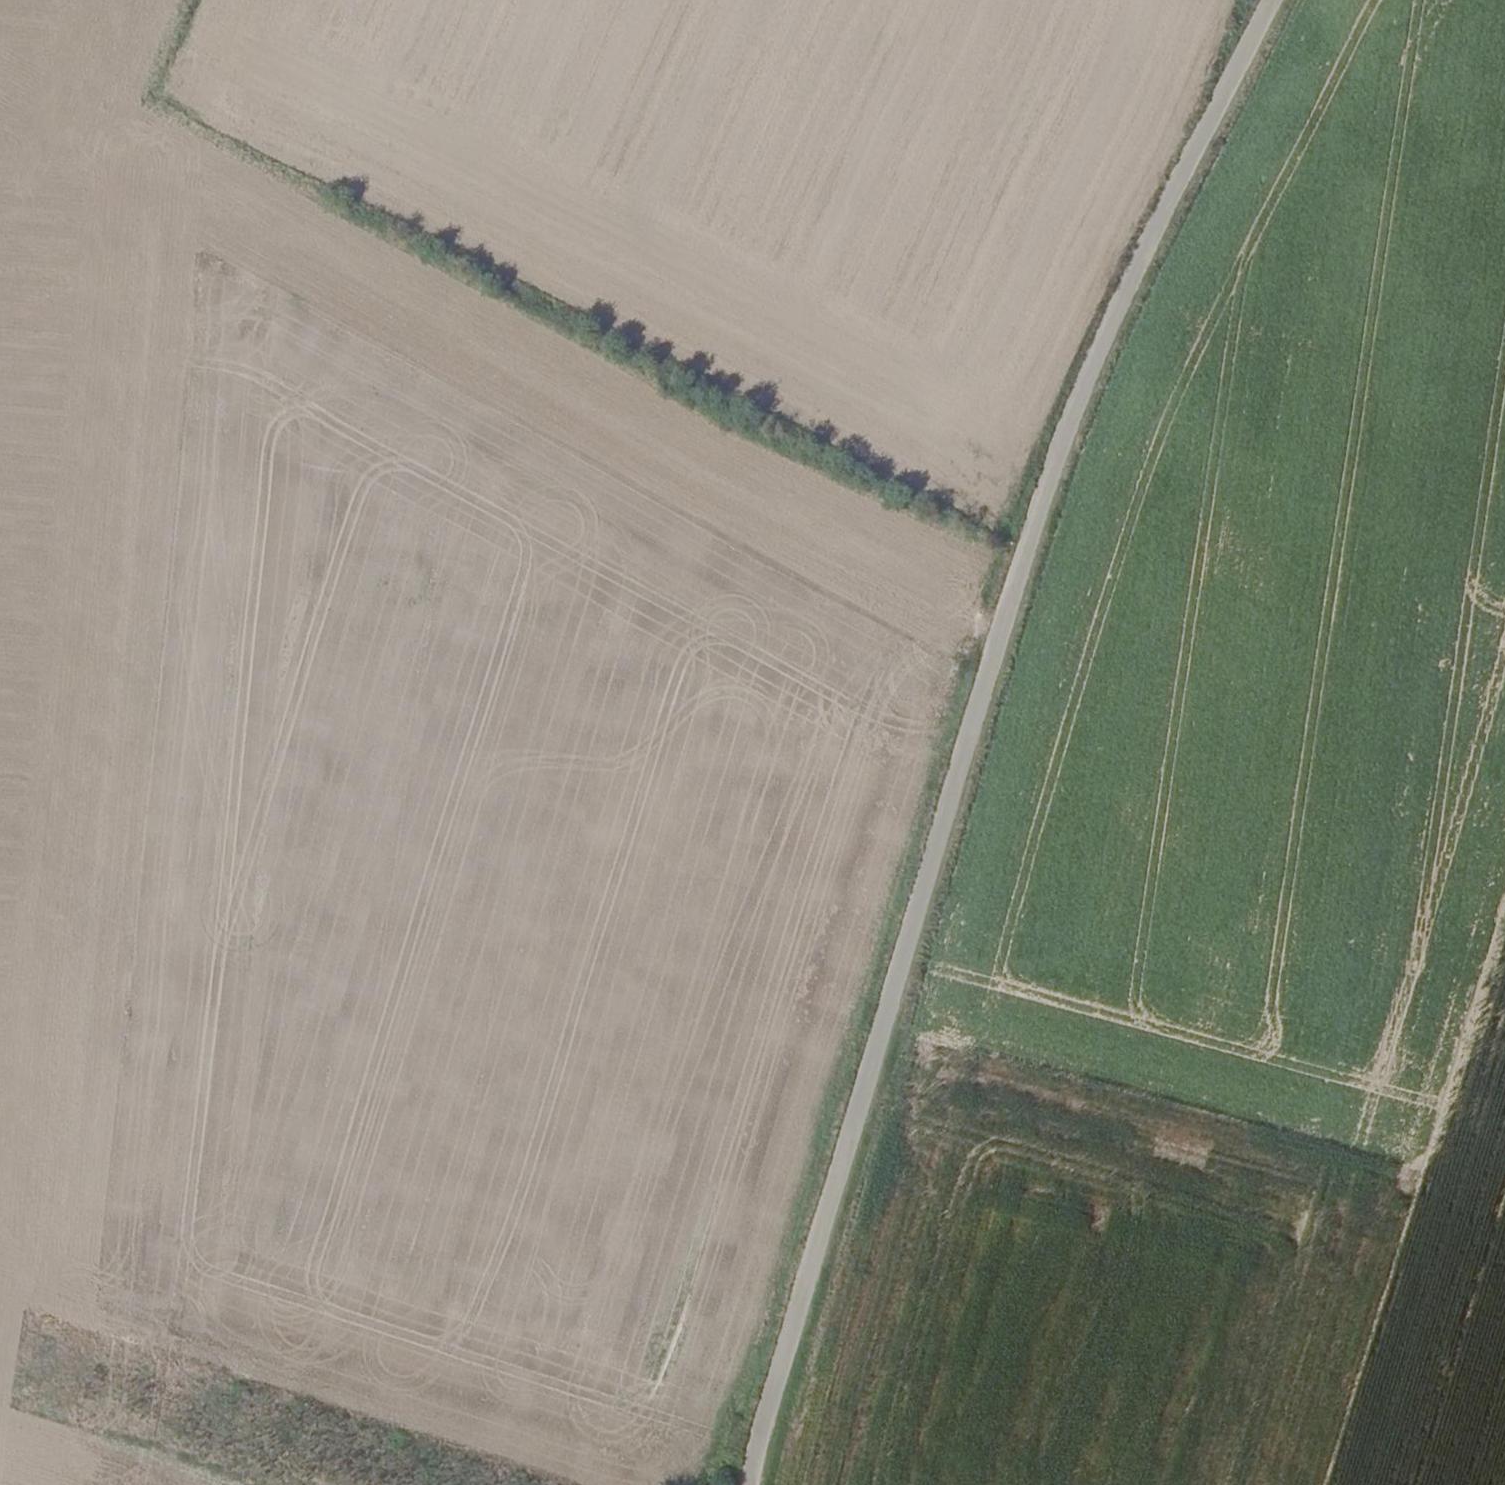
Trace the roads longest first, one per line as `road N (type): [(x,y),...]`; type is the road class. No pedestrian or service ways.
road 1 (unclassified): [(746,1484),(1074,404),(1264,0)]

